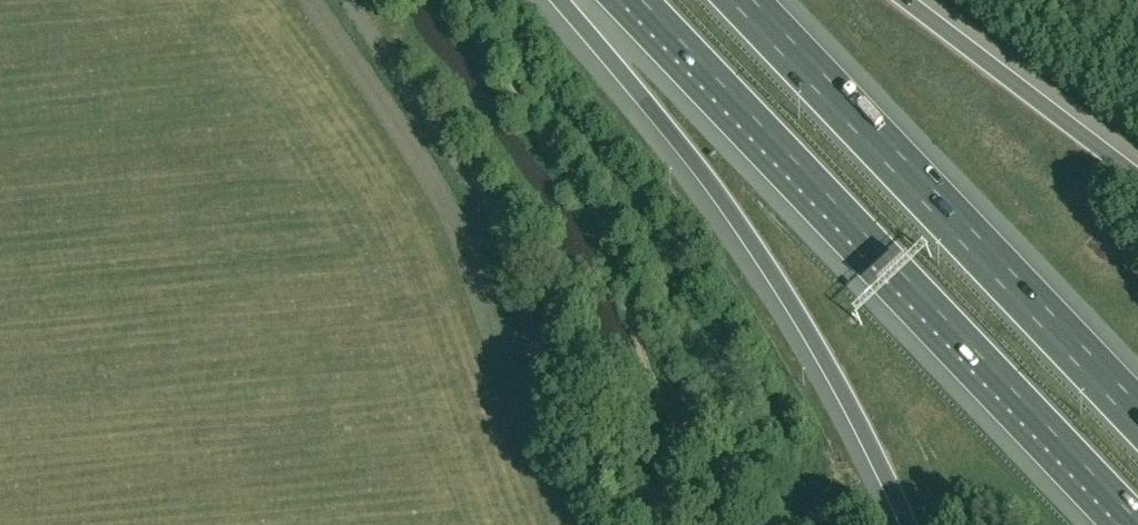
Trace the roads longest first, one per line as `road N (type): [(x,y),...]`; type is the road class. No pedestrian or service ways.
road 1 (motorway): [(640,0),(1137,522)]
road 2 (motorway): [(560,0),(752,240),(807,325),(910,524)]
road 3 (unclassified): [(592,524),(501,231),(349,0)]
road 4 (motorway): [(1137,414),(744,0)]
road 5 (motorway): [(1137,178),(904,0)]

